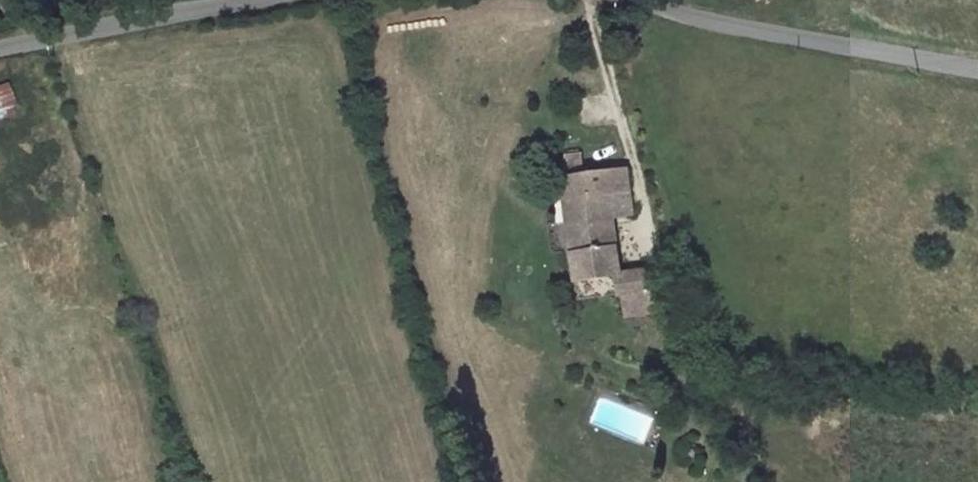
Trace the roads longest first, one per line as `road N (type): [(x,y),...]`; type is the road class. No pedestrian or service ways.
road 1 (unclassified): [(977,65),(763,32),(635,0)]
road 2 (unclassified): [(243,0),(0,49)]

